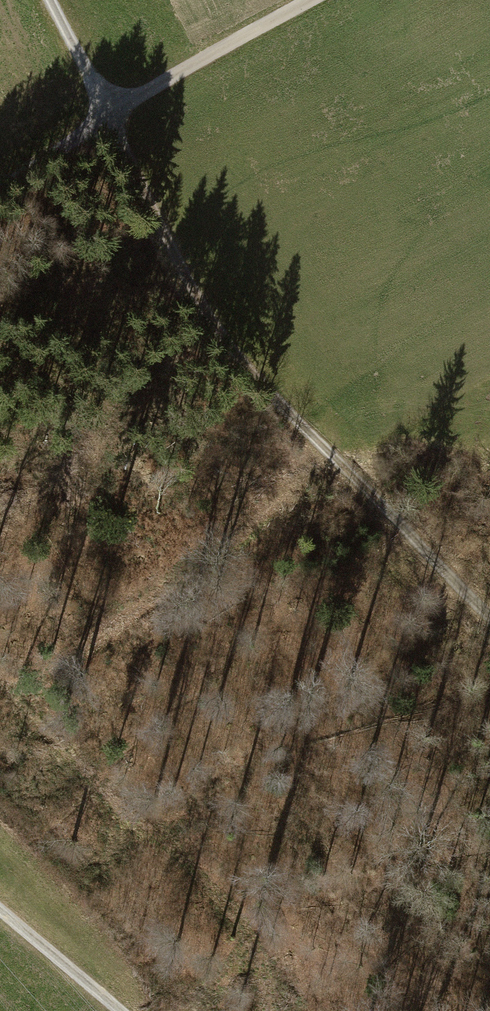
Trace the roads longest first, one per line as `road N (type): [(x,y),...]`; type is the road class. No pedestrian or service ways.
road 1 (track): [(49,0),(183,275),(233,354),(489,619)]
road 2 (residential): [(311,0),(133,101),(0,191)]
road 3 (track): [(120,1010),(0,910)]

